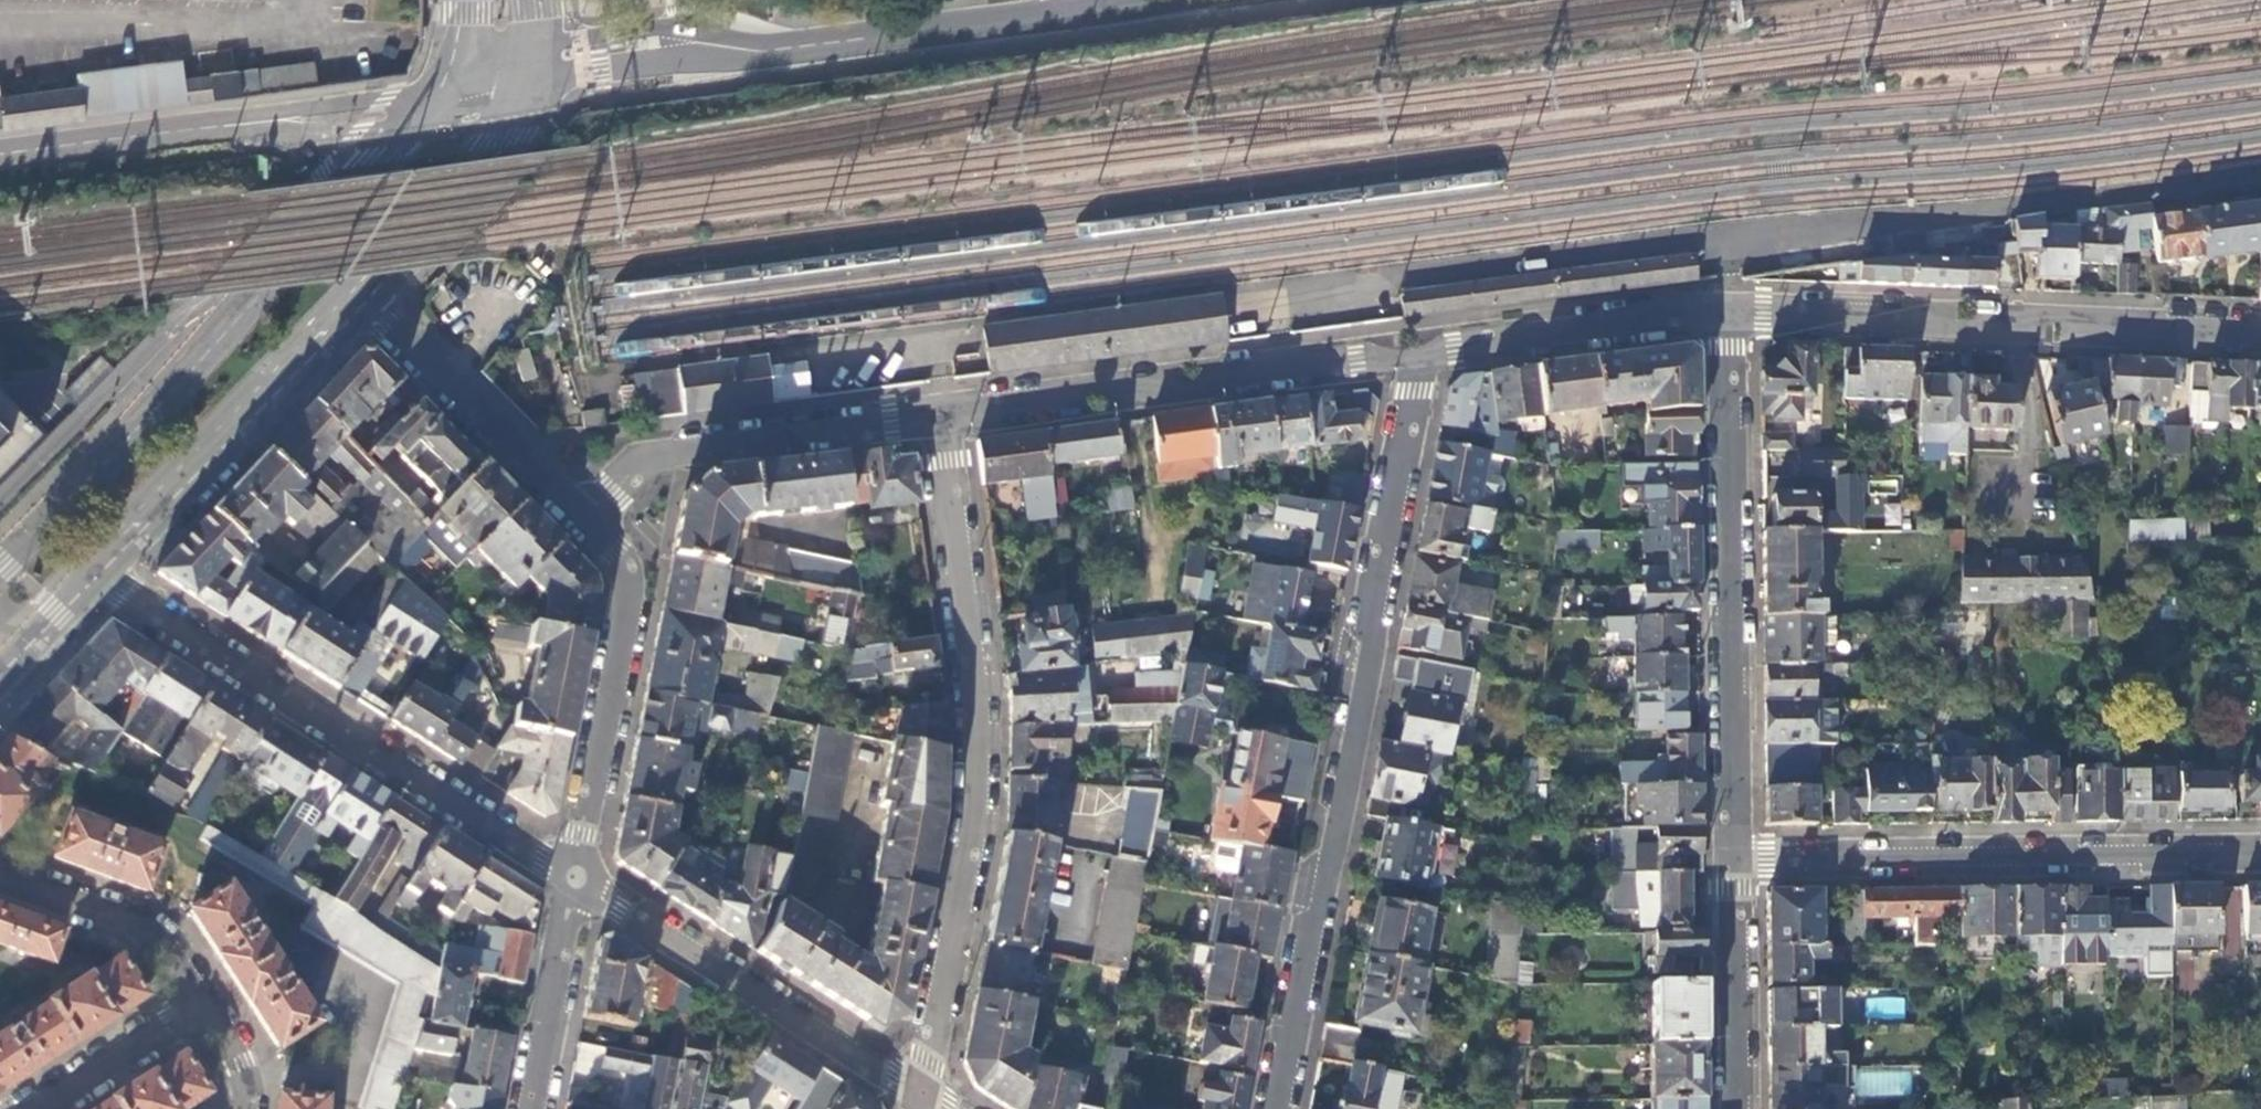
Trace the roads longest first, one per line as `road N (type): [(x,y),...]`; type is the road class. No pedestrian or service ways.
road 1 (residential): [(1275,1108),(1419,354)]
road 2 (residential): [(919,1093),(979,752),(945,412)]
road 3 (residential): [(82,560),(573,875)]
road 4 (residential): [(1740,309),(1734,853)]
road 5 (residential): [(1734,853),(2260,847)]
road 6 (residential): [(1740,309),(2260,332)]
road 7 (primary): [(341,208),(0,570)]
road 8 (residential): [(945,412),(1419,354)]
road 9 (residential): [(573,875),(919,1093)]
road 10 (primary): [(82,560),(355,289)]
road 11 (residential): [(945,412),(672,451),(628,475),(588,517)]
road 12 (residential): [(588,517),(618,545),(629,584),(573,875)]
road 13 (secondary): [(819,47),(1154,0)]
road 14 (residential): [(355,289),(588,517)]
road 15 (residential): [(1419,354),(1740,309)]
road 16 (secondary): [(530,100),(819,47)]
road 17 (primary): [(355,289),(506,139),(530,100)]
road 18 (residential): [(1734,853),(1737,1108)]
road 19 (residential): [(0,871),(118,912),(201,1002)]
road 20 (tertiary): [(458,85),(224,126)]
road 21 (residential): [(573,875),(530,1108)]
road 22 (tertiary): [(224,126),(0,154)]
road 23 (residential): [(36,1108),(201,1002)]
road 24 (secondary): [(712,34),(659,28),(535,55)]
road 25 (tertiary): [(282,127),(337,136),(416,127)]
road 26 (primary): [(0,649),(82,560)]

